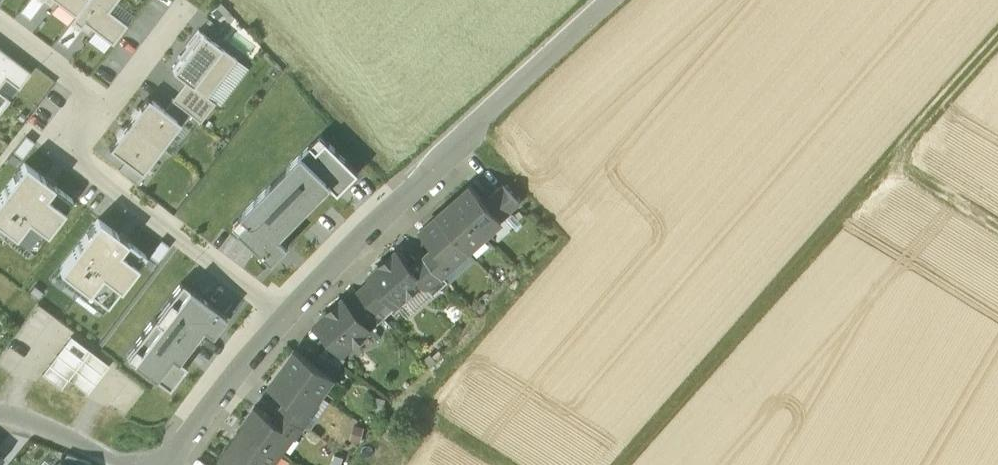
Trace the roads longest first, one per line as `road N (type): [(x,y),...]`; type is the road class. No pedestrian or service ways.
road 1 (track): [(997,35),(612,464)]
road 2 (residential): [(279,311),(616,0)]
road 3 (residential): [(279,311),(71,155),(109,109)]
road 4 (residential): [(164,464),(279,311)]
road 5 (track): [(877,171),(997,241)]
road 6 (residential): [(109,109),(0,26)]
road 7 (residential): [(0,408),(124,464)]

